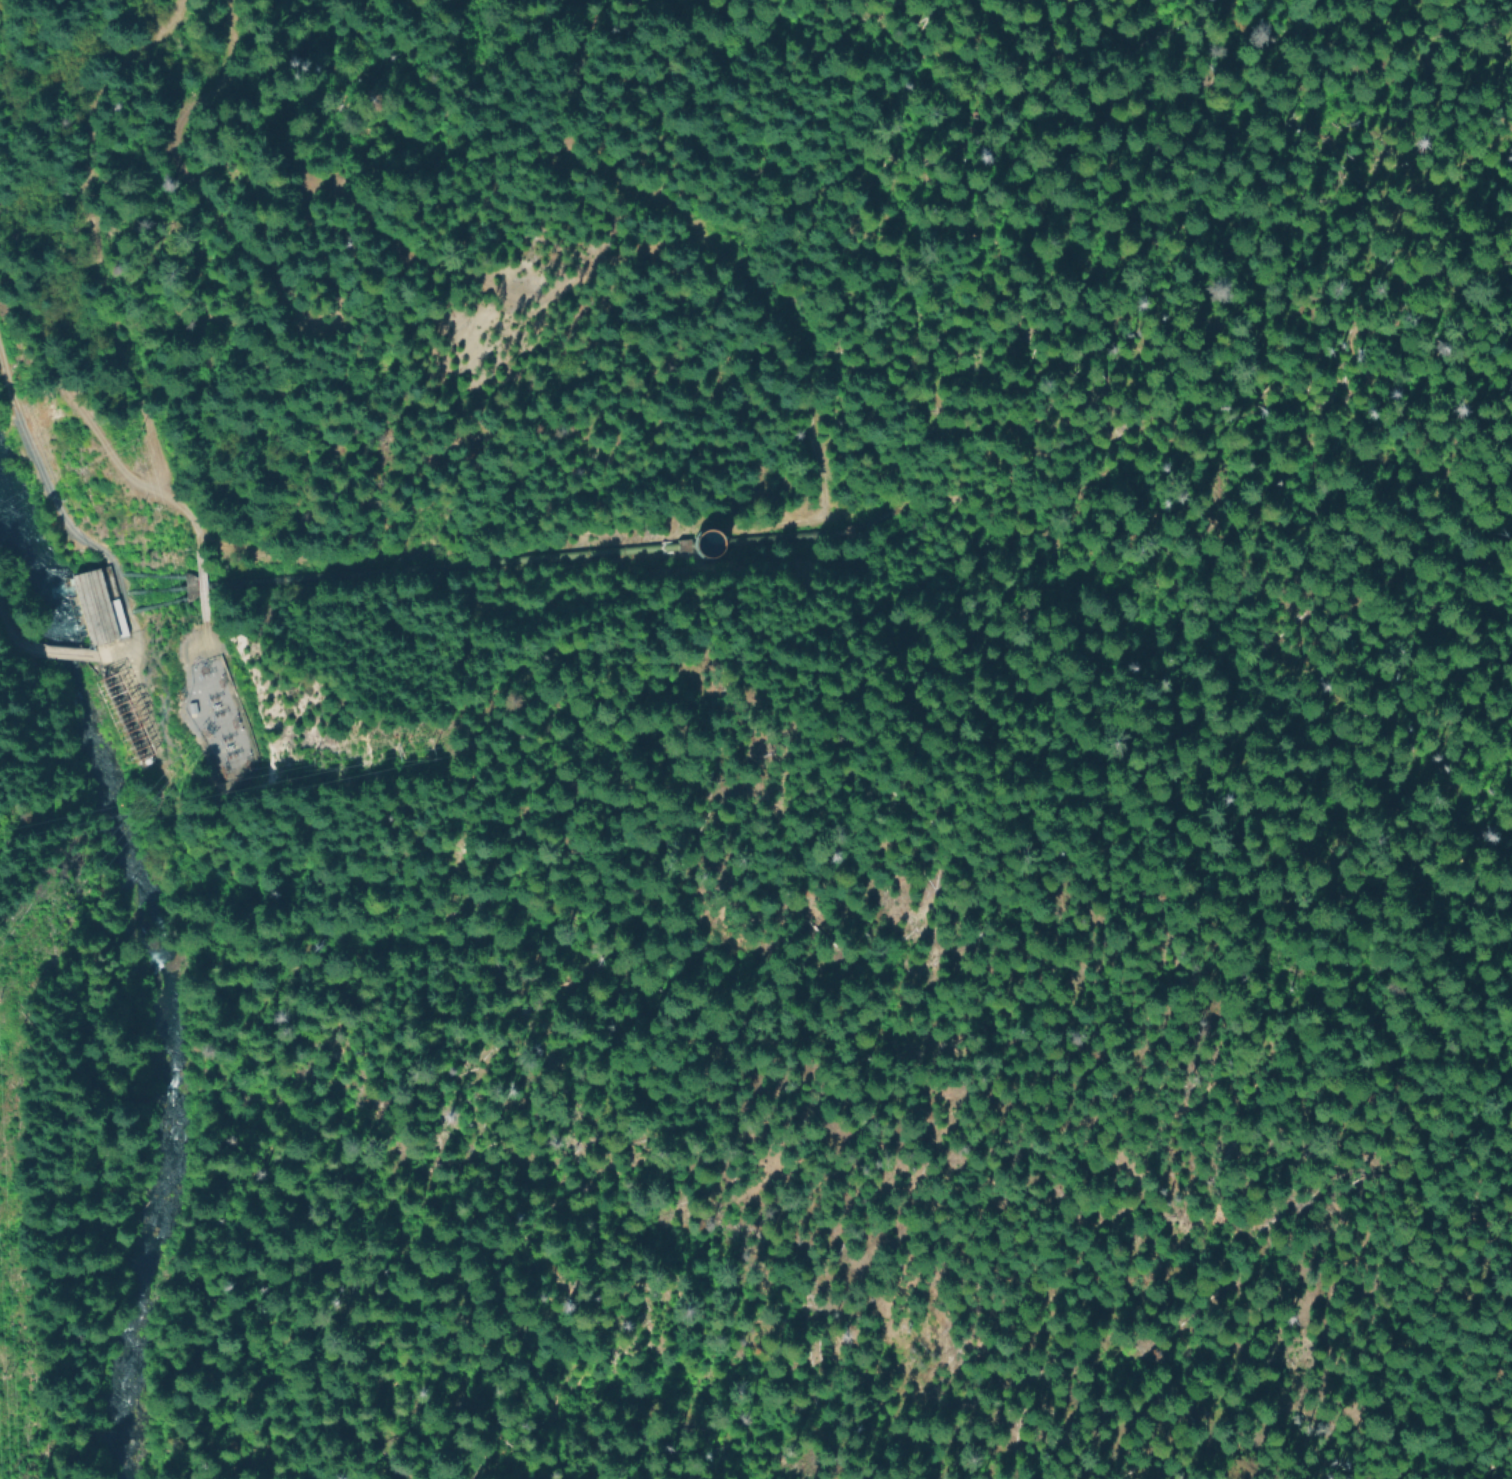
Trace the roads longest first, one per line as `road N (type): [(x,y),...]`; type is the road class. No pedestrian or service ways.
road 1 (track): [(546,146),(676,216),(811,381),(811,510),(795,515)]
road 2 (track): [(509,304),(409,254),(299,170)]

